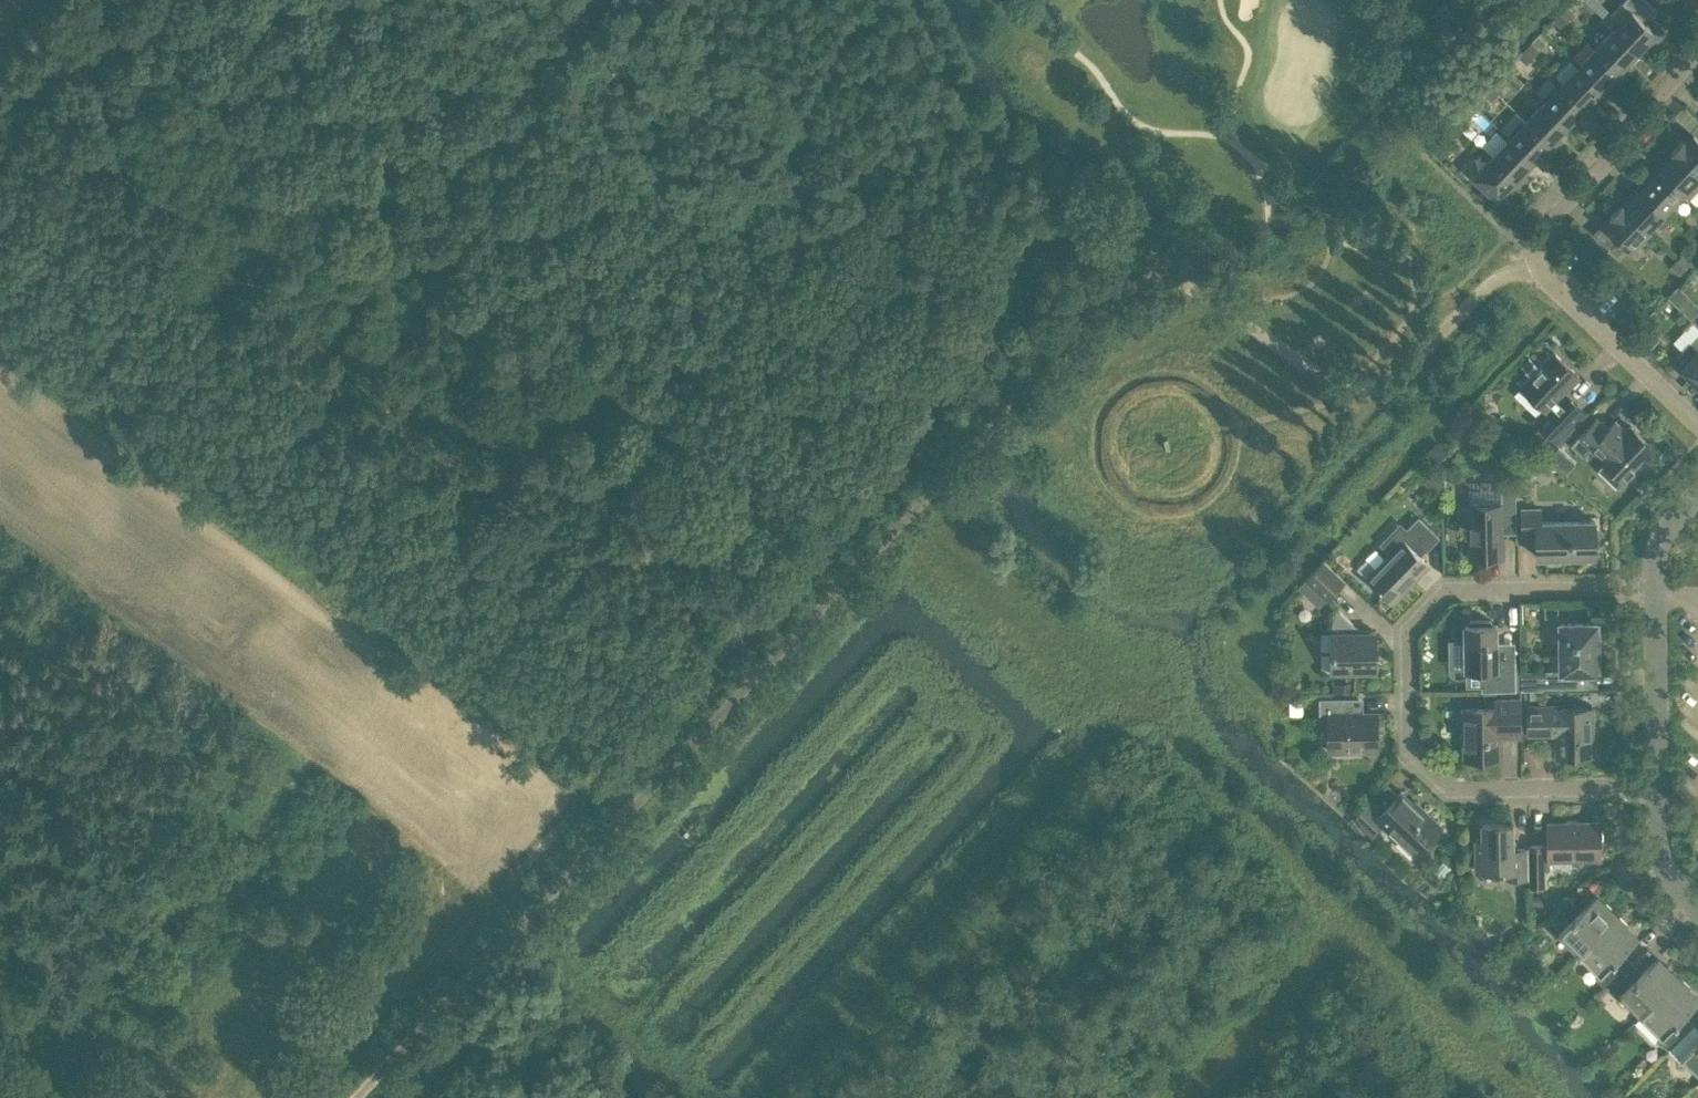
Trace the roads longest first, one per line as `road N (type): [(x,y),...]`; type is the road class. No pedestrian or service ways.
road 1 (track): [(307,1097),(888,483),(923,432),(990,277),(1034,245),(1074,229),(1107,228),(1140,242),(1166,277)]
road 2 (residential): [(1658,786),(1454,789),(1410,748),(1410,633),(1451,588),(1656,585)]
road 3 (residential): [(1697,425),(1542,273),(1534,251),(1546,224),(1655,116),(1662,95),(1697,55)]
road 4 (track): [(919,0),(968,101),(1009,146),(1127,233)]
road 5 (unclassified): [(1658,786),(1656,597)]
road 6 (track): [(0,129),(113,0)]
road 7 (unclassified): [(1697,909),(1665,868),(1658,786)]

